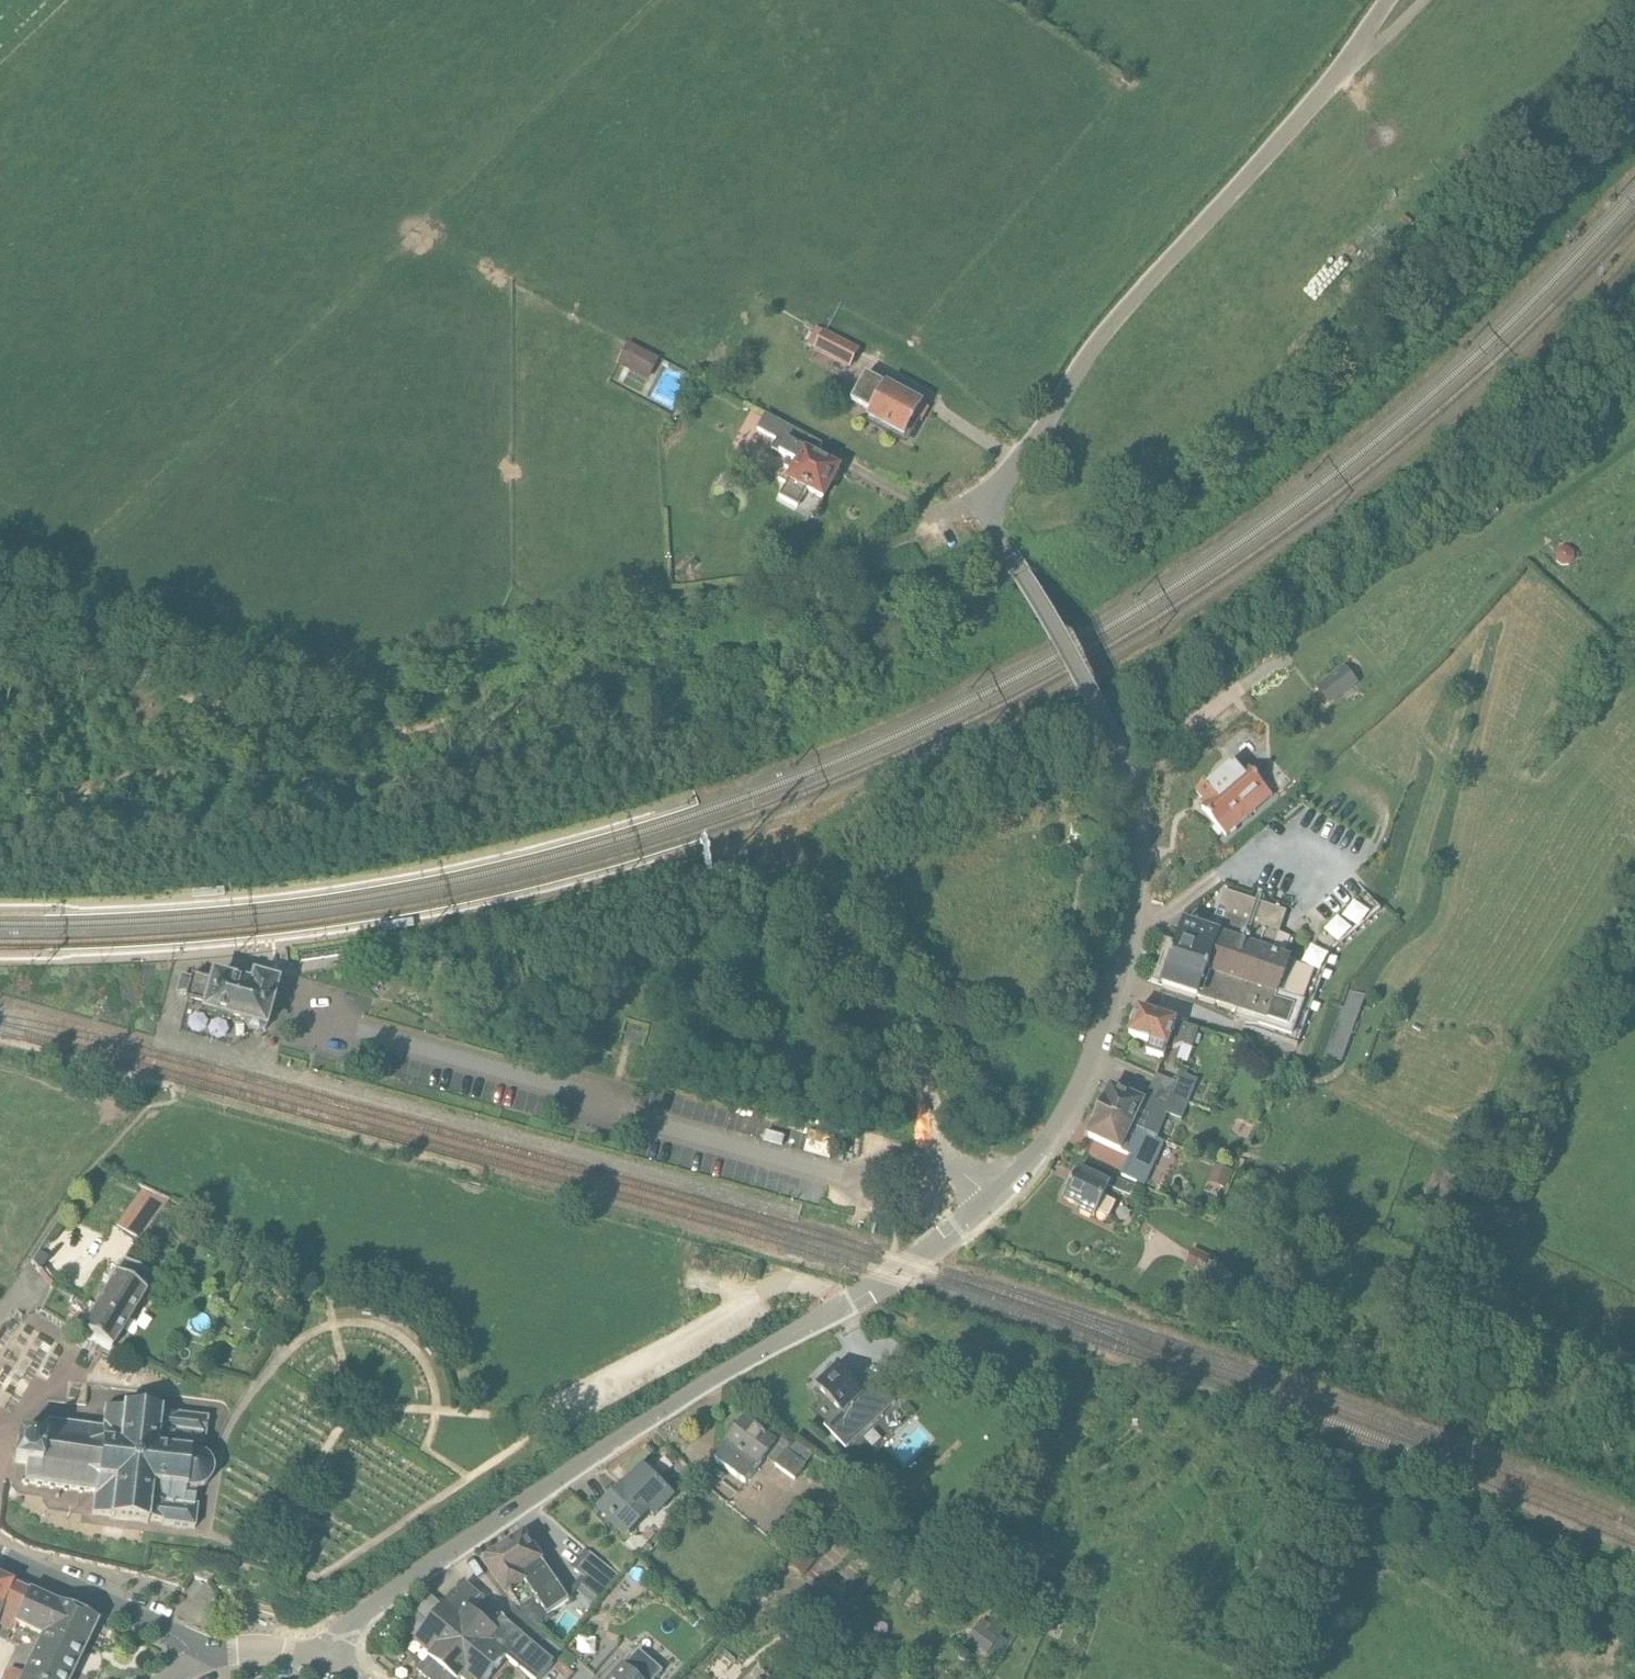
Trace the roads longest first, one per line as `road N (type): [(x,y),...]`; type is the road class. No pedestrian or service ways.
road 1 (unclassified): [(323,1662),(357,1619),(395,1590),(698,1389),(918,1257),(1015,1176),(1072,1101),(1129,935),(1135,806),(1120,754),(979,502)]
road 2 (unclassified): [(979,502),(1018,462),(1104,329),(1339,70)]
road 3 (track): [(841,1307),(824,1290),(781,1281),(551,1407),(529,1411)]
road 4 (residential): [(201,1648),(0,1555)]
road 5 (residential): [(201,1648),(323,1662)]

